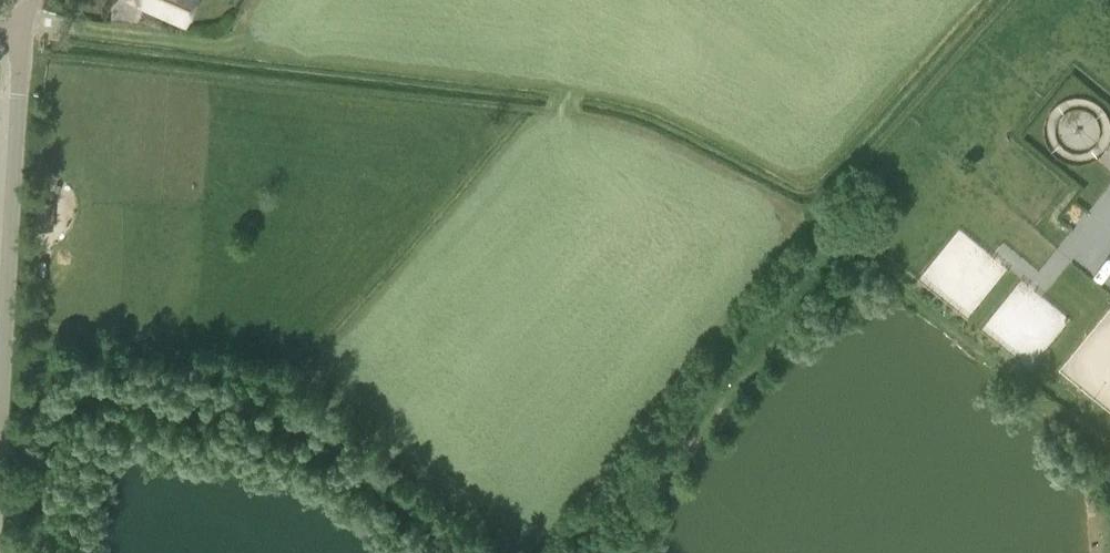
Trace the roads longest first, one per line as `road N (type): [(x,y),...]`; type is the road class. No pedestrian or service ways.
road 1 (unclassified): [(0,407),(20,34)]

